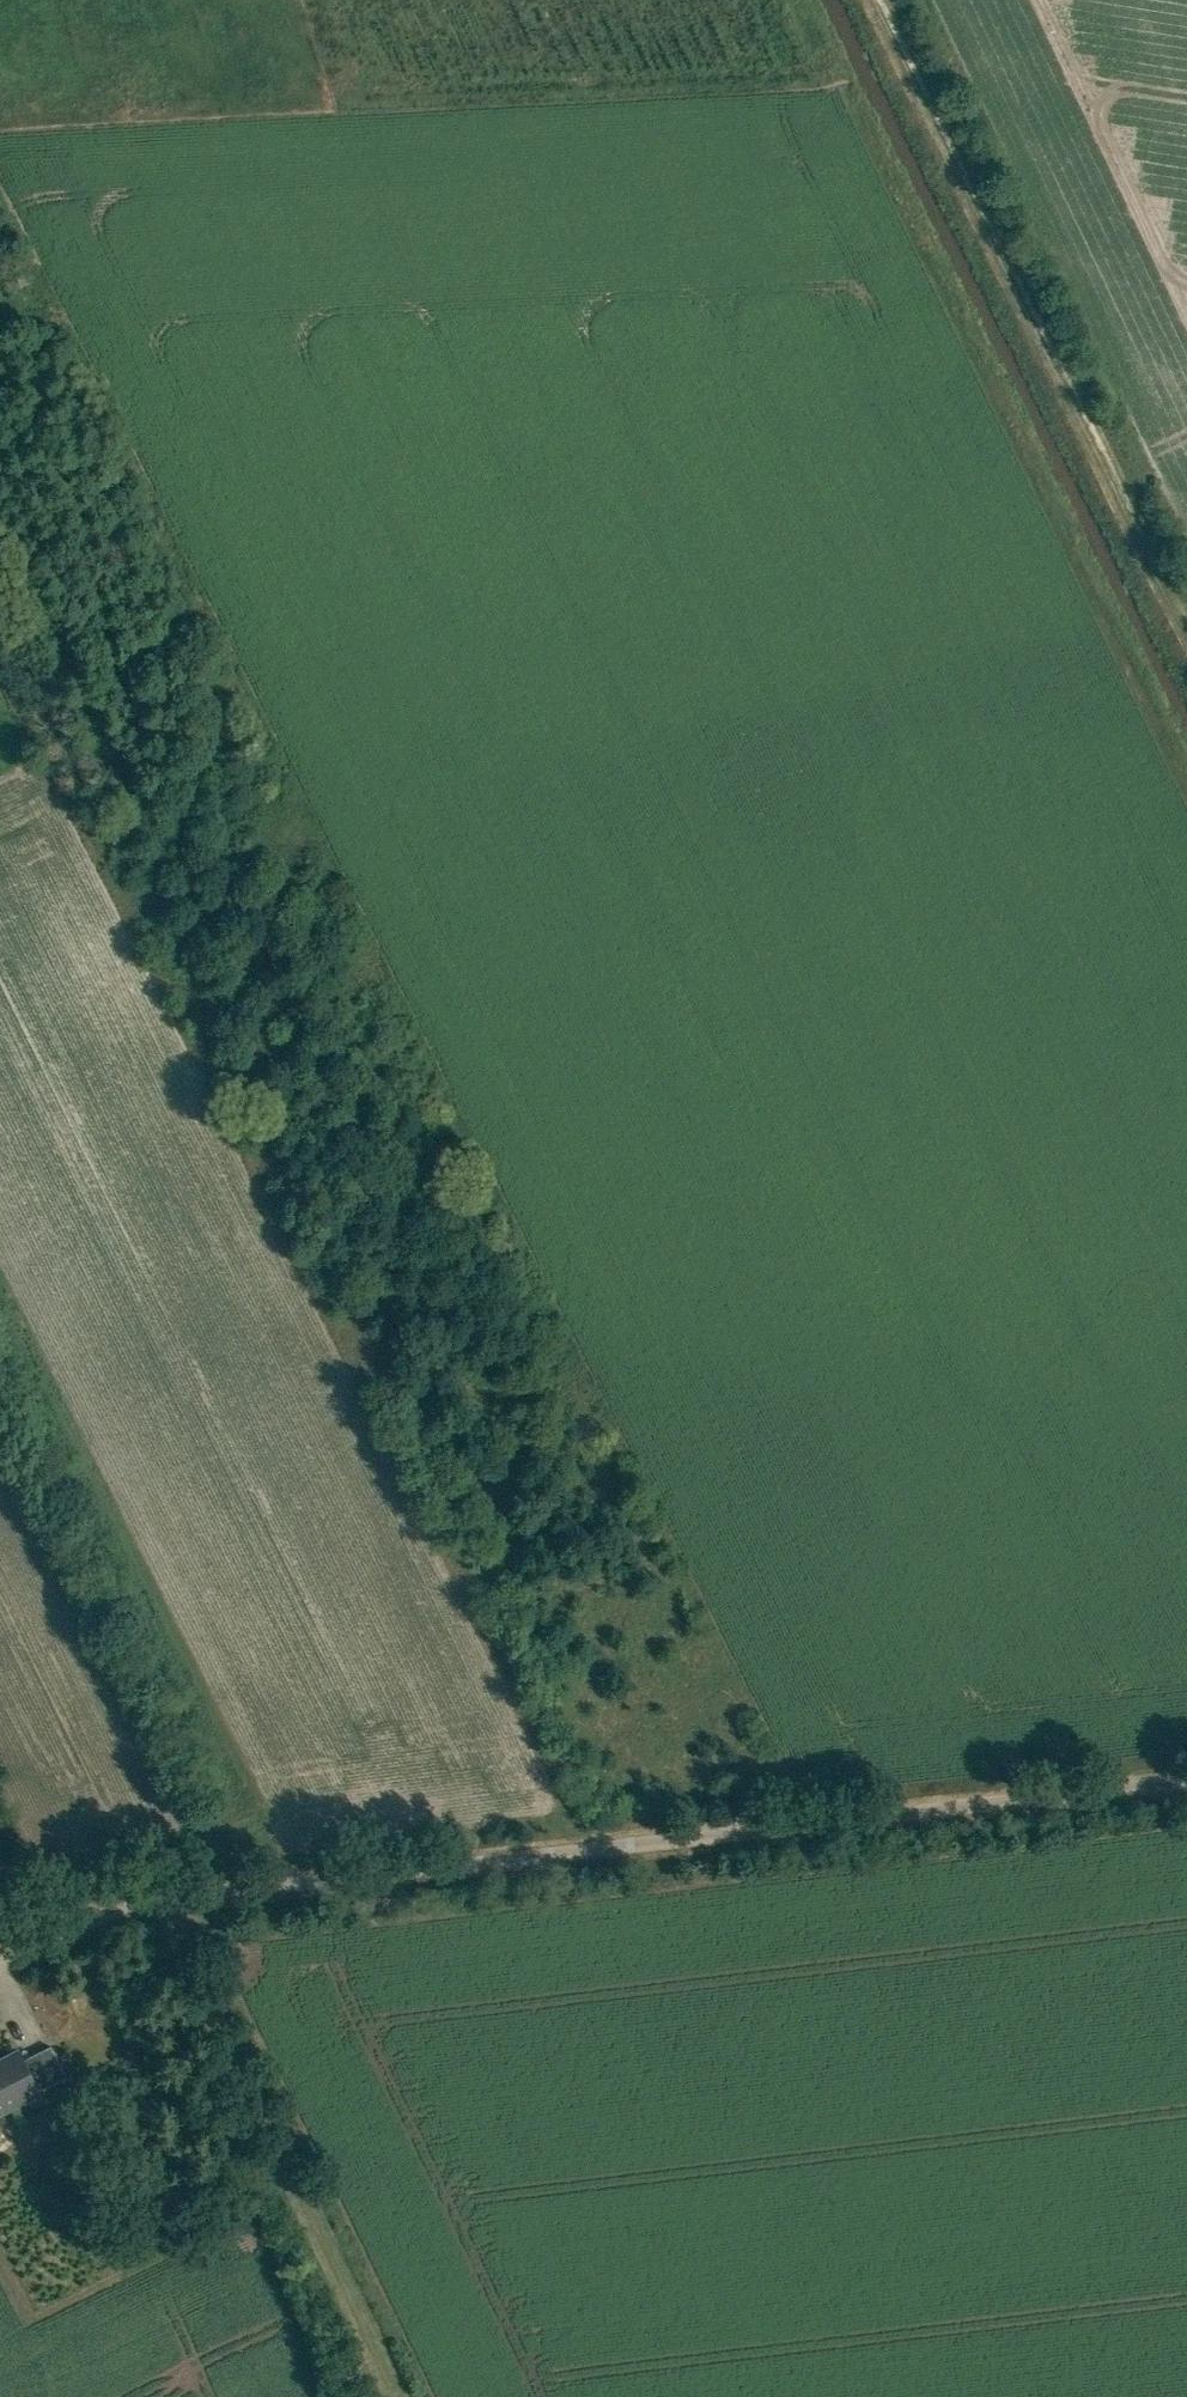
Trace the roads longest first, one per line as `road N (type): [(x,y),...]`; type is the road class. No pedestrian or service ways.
road 1 (unclassified): [(0,1950),(116,1891),(1186,1774)]
road 2 (track): [(395,2396),(295,2188)]

